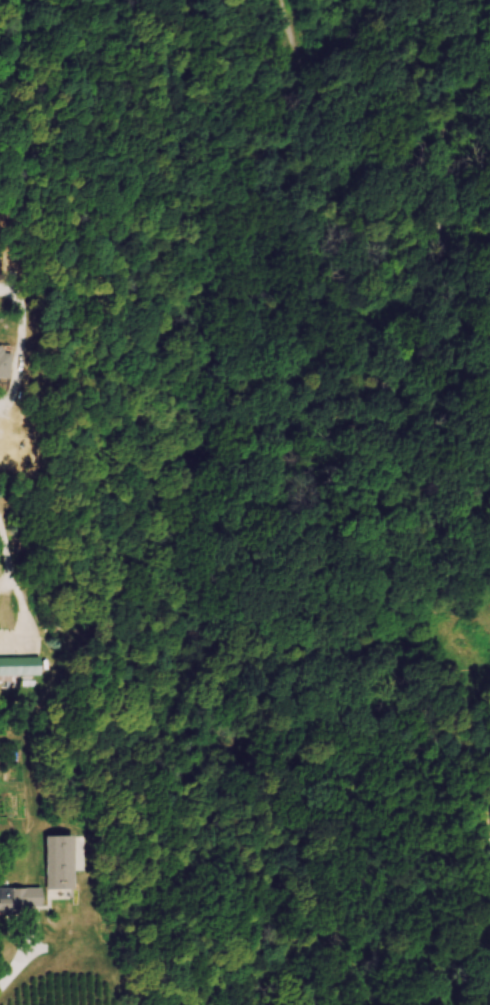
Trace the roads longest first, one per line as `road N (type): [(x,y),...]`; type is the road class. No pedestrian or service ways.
road 1 (track): [(489,206),(443,217),(385,188),(340,126),(298,37),(293,0)]

